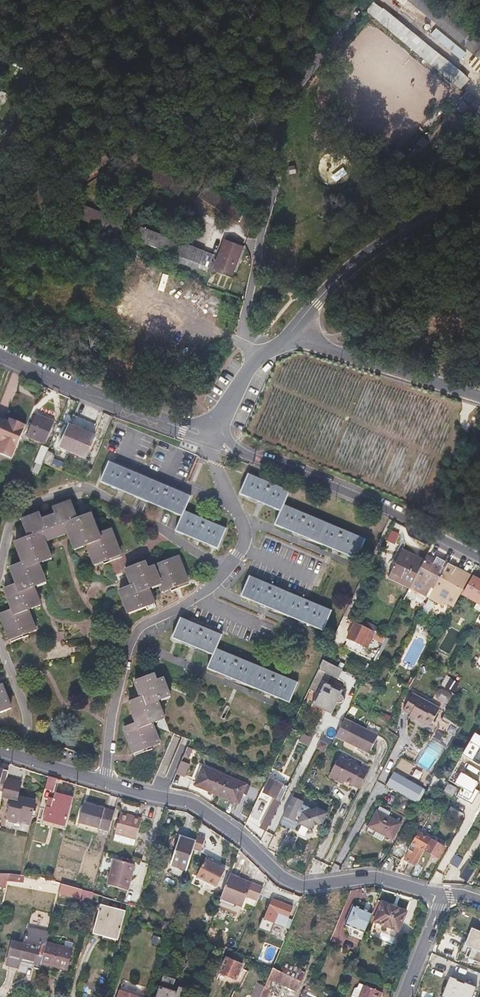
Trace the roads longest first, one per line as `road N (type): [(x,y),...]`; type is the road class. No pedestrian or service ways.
road 1 (residential): [(106,783),(200,809),(300,887),(374,877),(445,895)]
road 2 (residential): [(479,559),(209,438)]
road 3 (residential): [(0,568),(23,508),(86,488),(227,571)]
road 4 (residential): [(106,783),(127,653),(141,627),(227,571)]
road 5 (unclassified): [(295,328),(356,263),(479,196)]
road 6 (residential): [(0,355),(209,438)]
road 7 (residential): [(295,328),(337,356),(479,401)]
road 8 (residential): [(227,571),(245,529),(209,438)]
road 9 (unclassified): [(209,438),(258,355),(295,328)]
road 10 (residential): [(21,757),(25,707),(0,642)]

